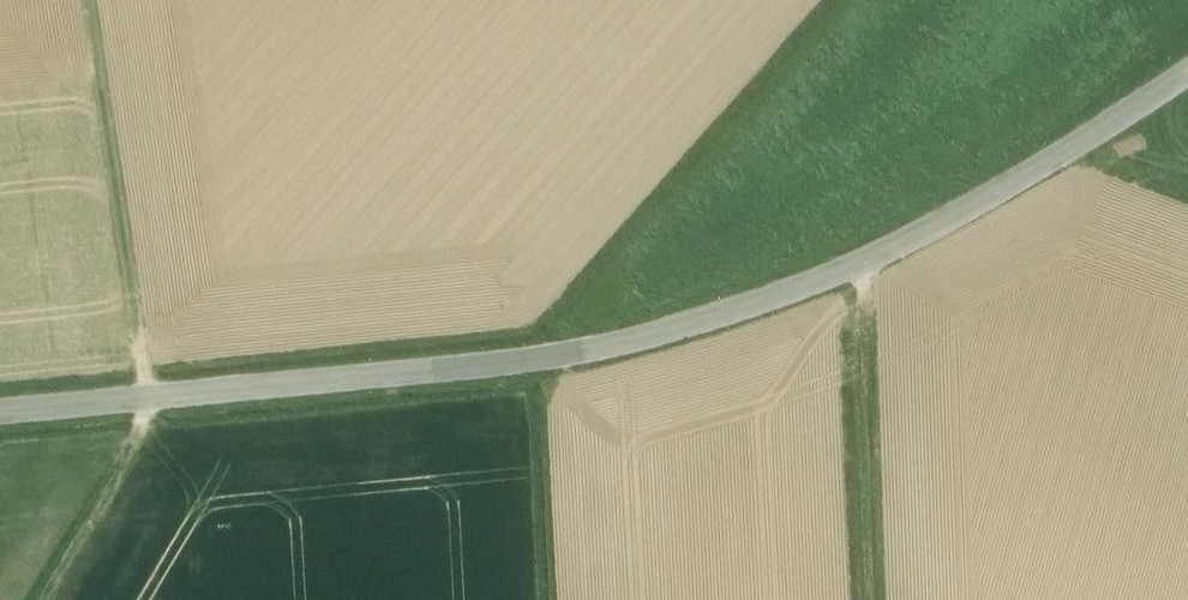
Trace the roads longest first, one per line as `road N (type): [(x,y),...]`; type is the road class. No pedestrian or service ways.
road 1 (tertiary): [(0,411),(540,360),(718,318),(938,227),(1187,72)]
road 2 (track): [(89,0),(147,399)]
road 3 (track): [(883,599),(867,283),(857,262)]
road 4 (track): [(140,399),(142,429),(43,599)]

